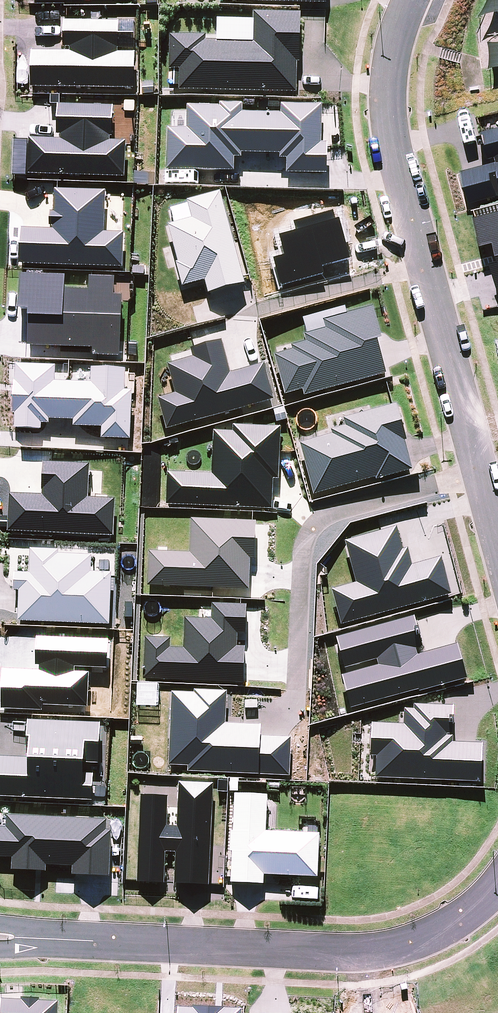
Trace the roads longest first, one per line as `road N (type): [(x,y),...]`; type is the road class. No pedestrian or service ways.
road 1 (residential): [(0,937),(348,952),(397,947),(435,932),(497,884)]
road 2 (residential): [(480,472),(389,141),(392,51),(410,0)]
road 3 (residential): [(296,687),(303,549),(314,526),(340,509),(480,472)]

